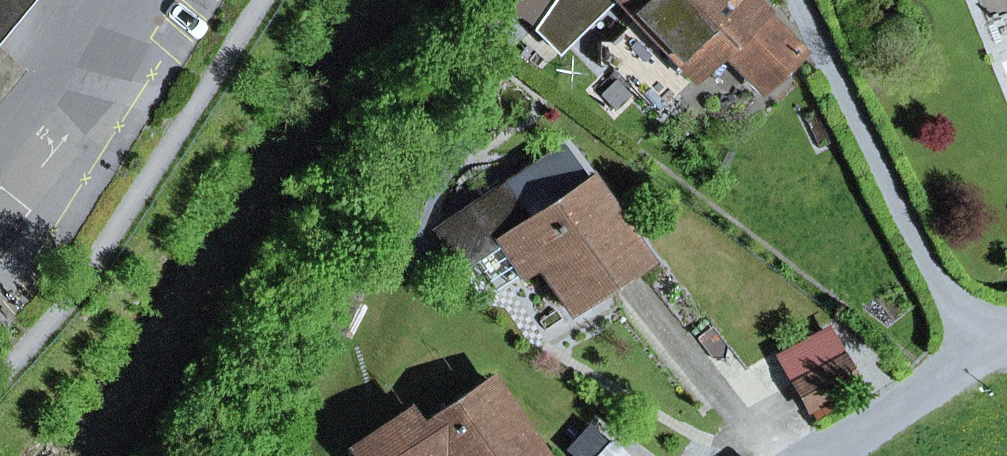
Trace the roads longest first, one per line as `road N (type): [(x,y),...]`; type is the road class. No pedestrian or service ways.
road 1 (track): [(255,0),(141,179),(0,367)]
road 2 (residential): [(826,455),(1006,337)]

